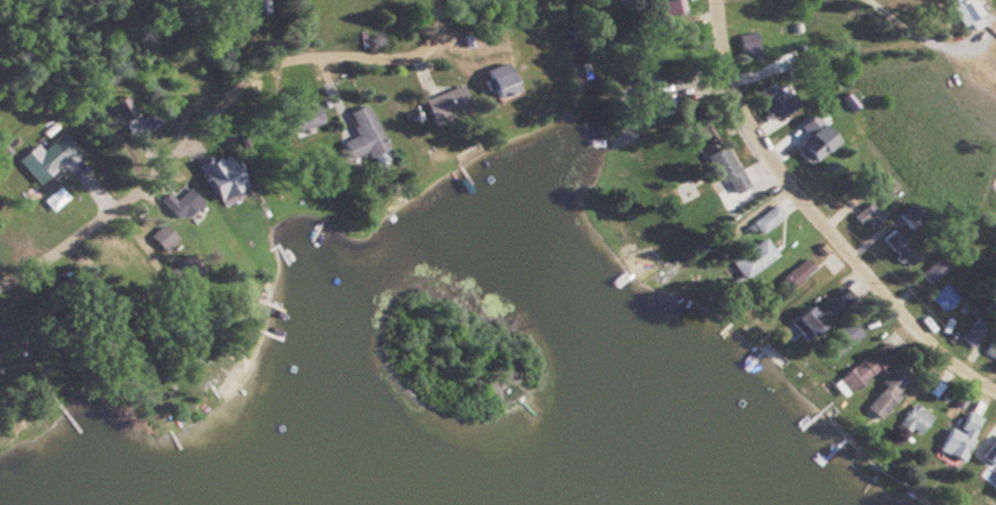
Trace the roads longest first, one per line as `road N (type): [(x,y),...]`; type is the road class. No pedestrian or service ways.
road 1 (residential): [(0,289),(79,241),(145,187),(235,92),(295,63),(399,59),(438,33),(441,0)]
road 2 (residential): [(995,396),(940,356),(876,292),(755,133),(735,90),(714,0)]

